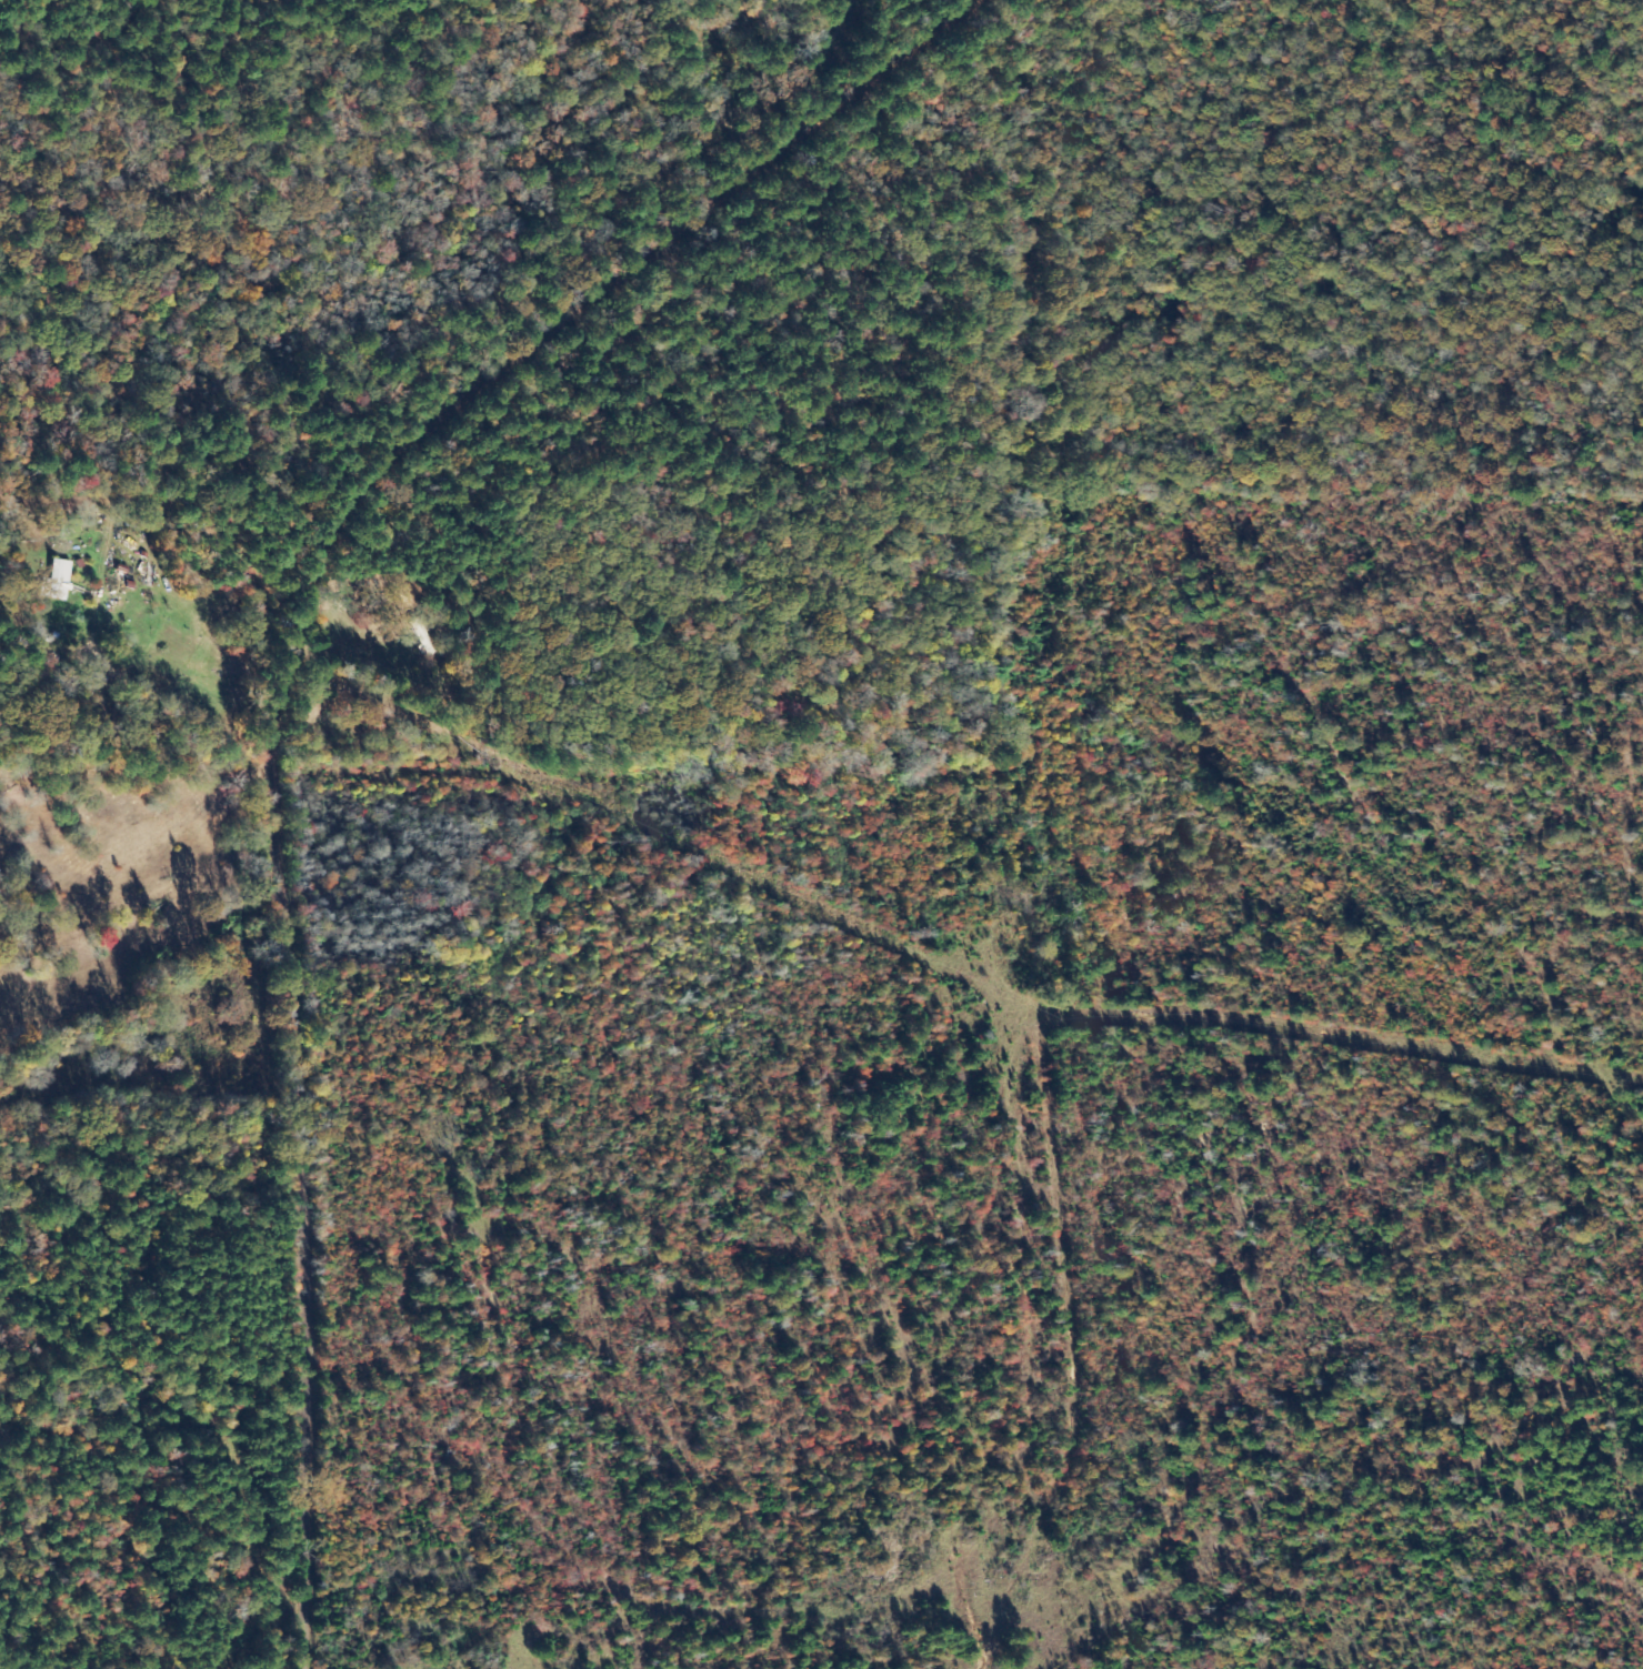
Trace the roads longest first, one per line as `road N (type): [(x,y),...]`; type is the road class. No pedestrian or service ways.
road 1 (residential): [(308,1668),(318,1366),(277,725),(302,627),(355,515),(418,449),(987,0)]

